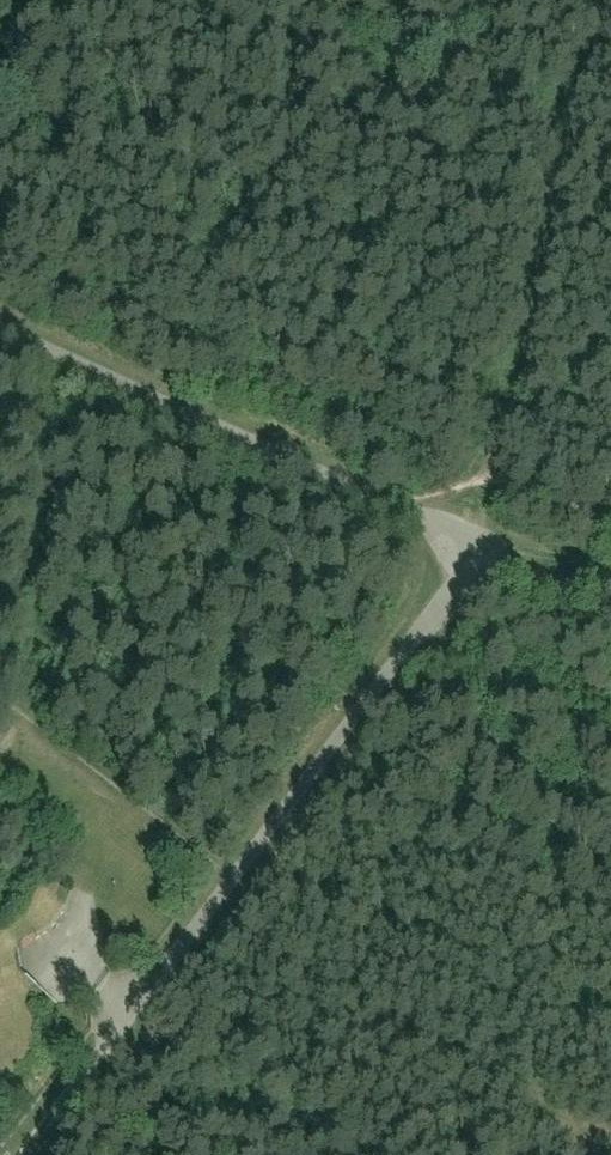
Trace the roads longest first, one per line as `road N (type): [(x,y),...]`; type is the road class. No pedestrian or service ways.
road 1 (track): [(470,538),(429,618),(115,1051)]
road 2 (track): [(470,538),(607,0)]
road 3 (track): [(0,327),(470,538)]
road 4 (track): [(610,557),(470,538)]
road 5 (track): [(37,1154),(115,1051)]

